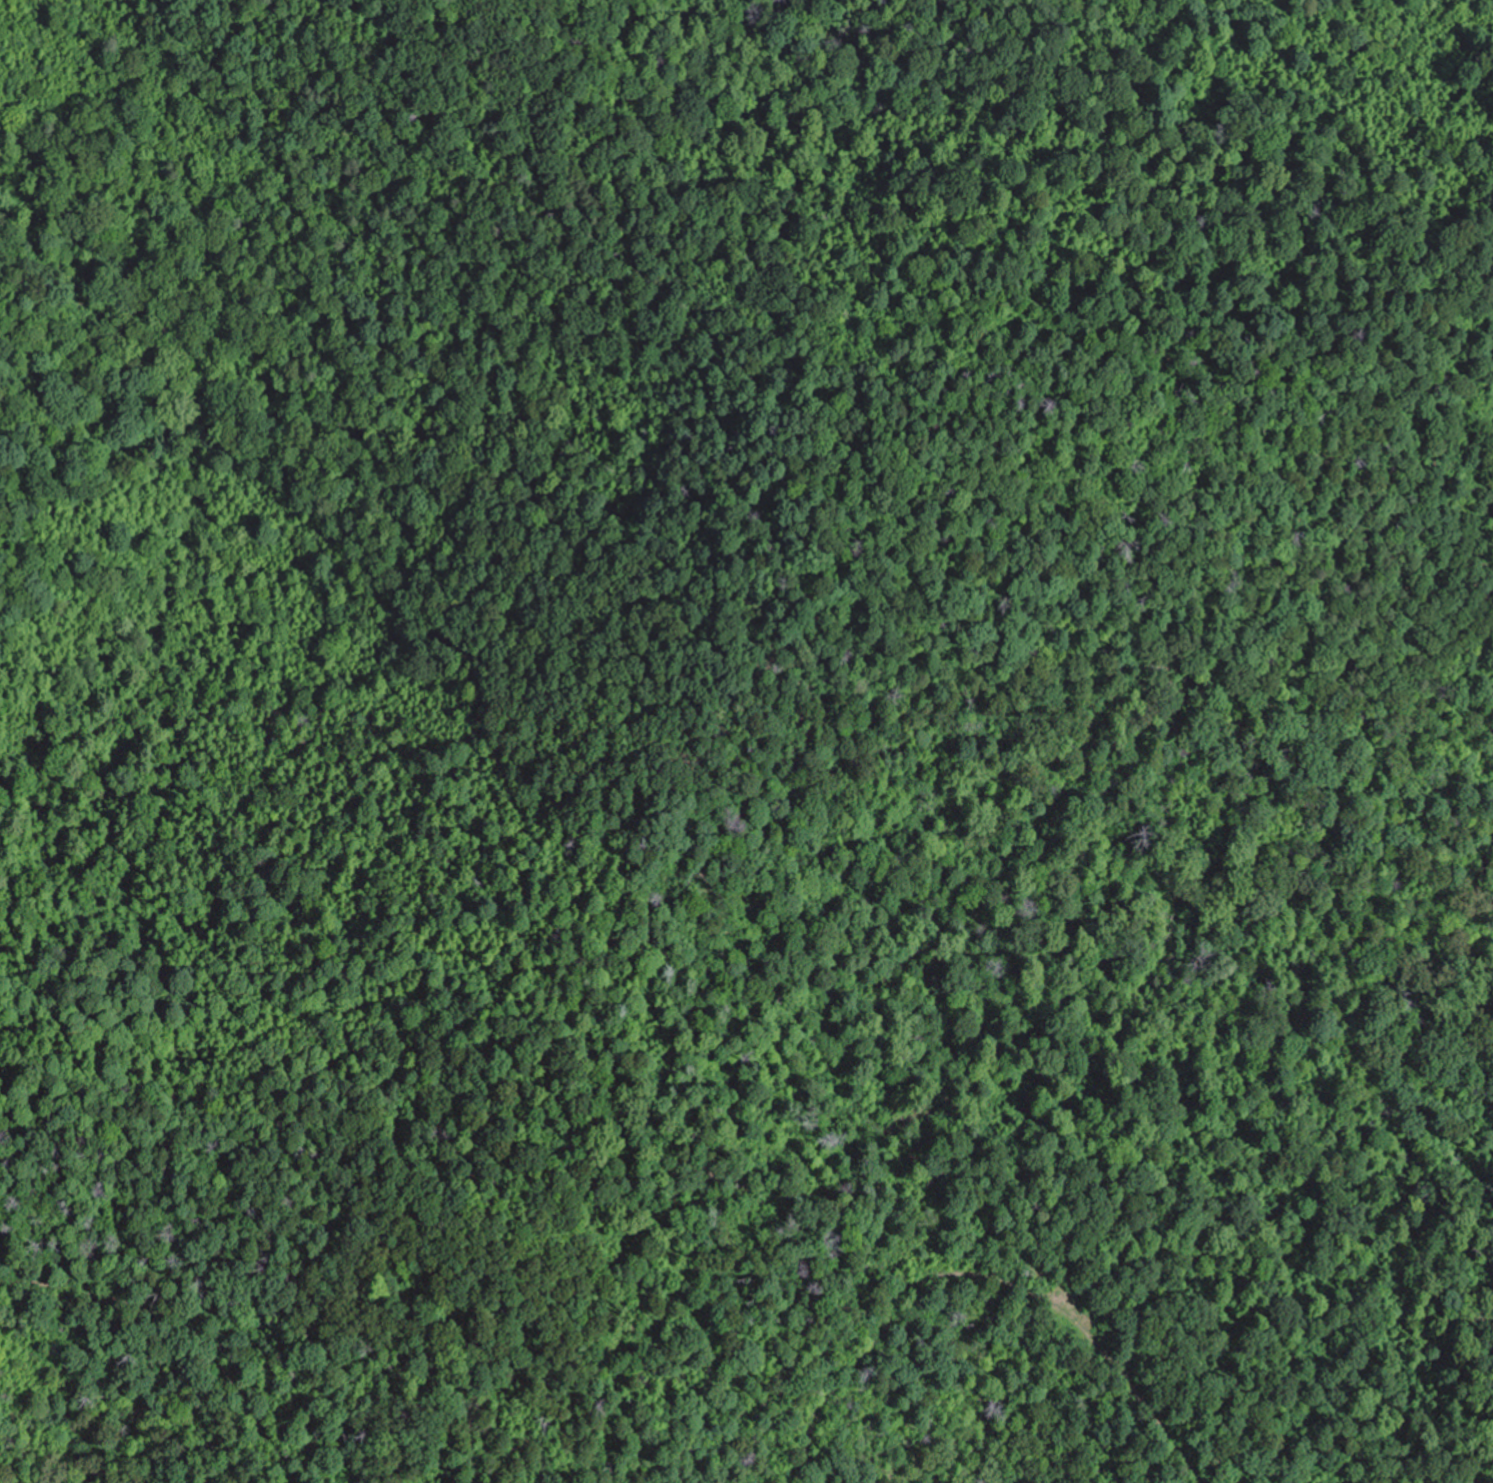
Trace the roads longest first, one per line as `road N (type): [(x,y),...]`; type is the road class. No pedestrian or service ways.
road 1 (track): [(1203,1482),(1099,1346),(1064,1314),(1019,1288),(957,1275),(924,1284),(902,1303),(826,1408),(789,1482)]
road 2 (track): [(296,1482),(224,1373),(177,1327),(71,1292),(0,1291)]

